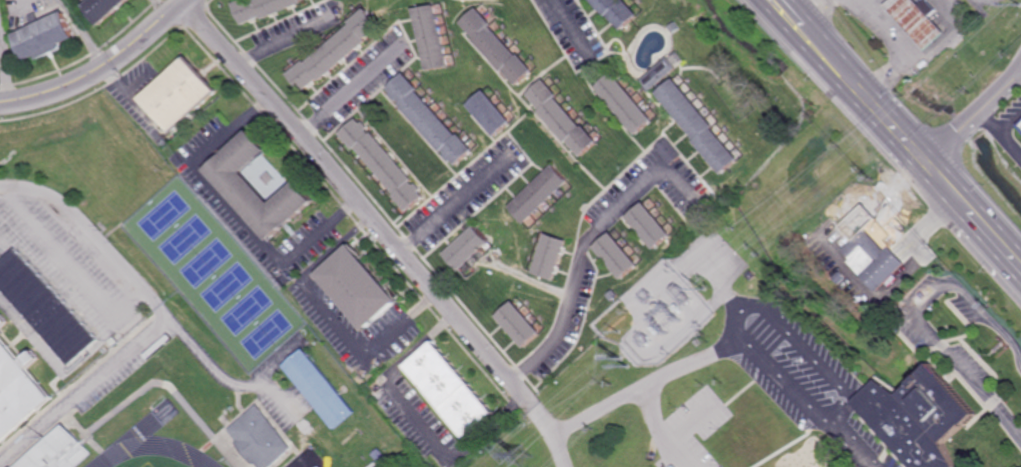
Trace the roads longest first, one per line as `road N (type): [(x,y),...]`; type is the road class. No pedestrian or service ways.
road 1 (residential): [(187,1),(533,401)]
road 2 (primary): [(758,0),(1020,287)]
road 3 (primary): [(1020,249),(795,0)]
road 4 (tertiary): [(0,102),(94,74),(188,0)]
road 5 (tertiary): [(915,170),(1020,70)]

